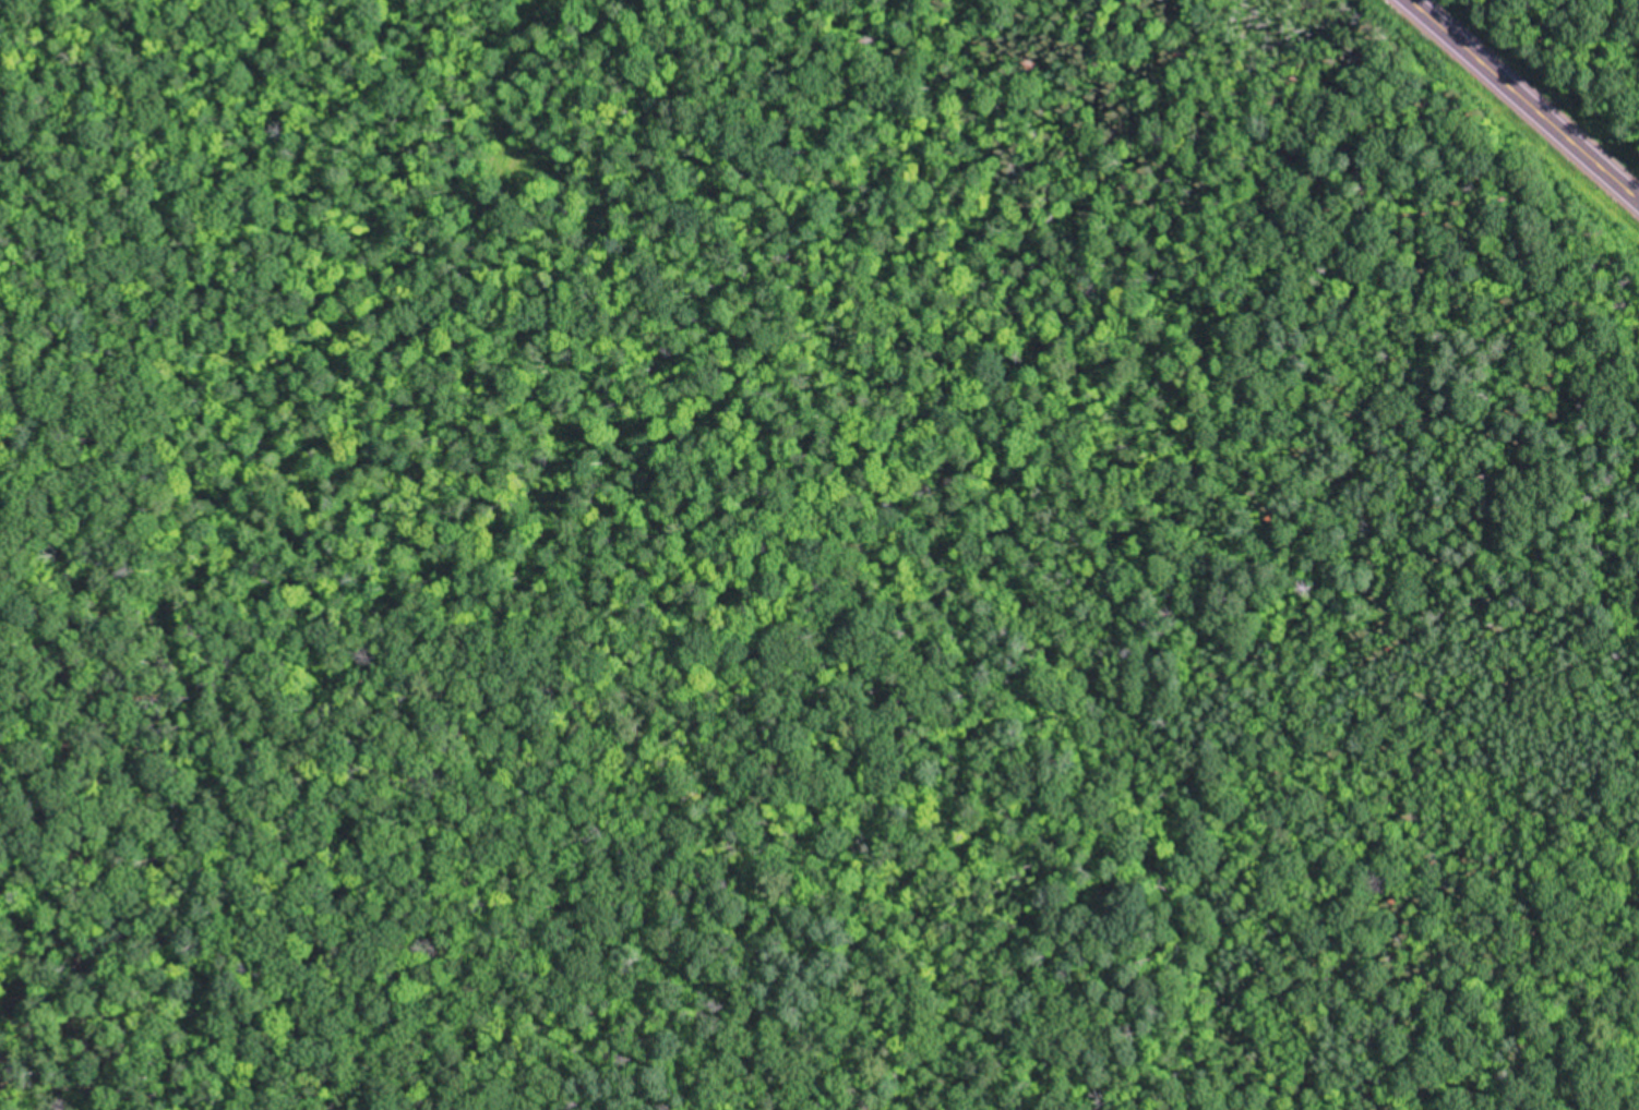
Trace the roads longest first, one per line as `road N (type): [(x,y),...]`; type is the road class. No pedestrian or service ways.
road 1 (primary): [(1638,195),(1418,0)]

